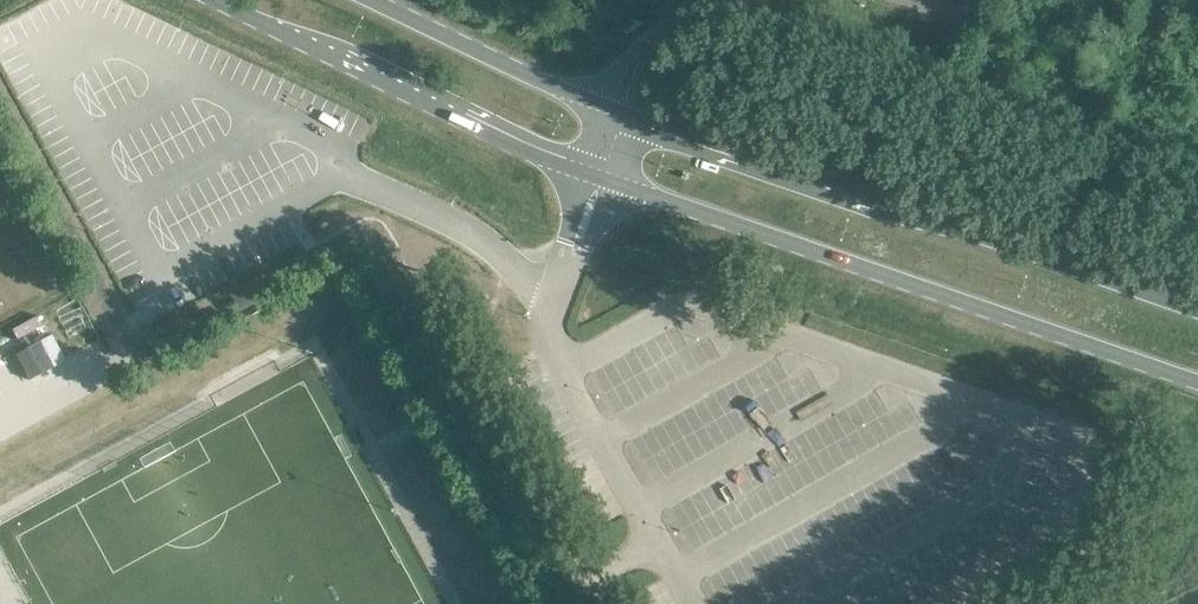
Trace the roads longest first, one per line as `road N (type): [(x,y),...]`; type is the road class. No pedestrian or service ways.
road 1 (secondary): [(602,174),(1197,382)]
road 2 (secondary): [(1197,309),(622,114)]
road 3 (secondary): [(215,0),(602,174)]
road 4 (secondary): [(622,114),(374,0)]
road 5 (unclassified): [(622,114),(642,58),(687,11),(713,0)]

